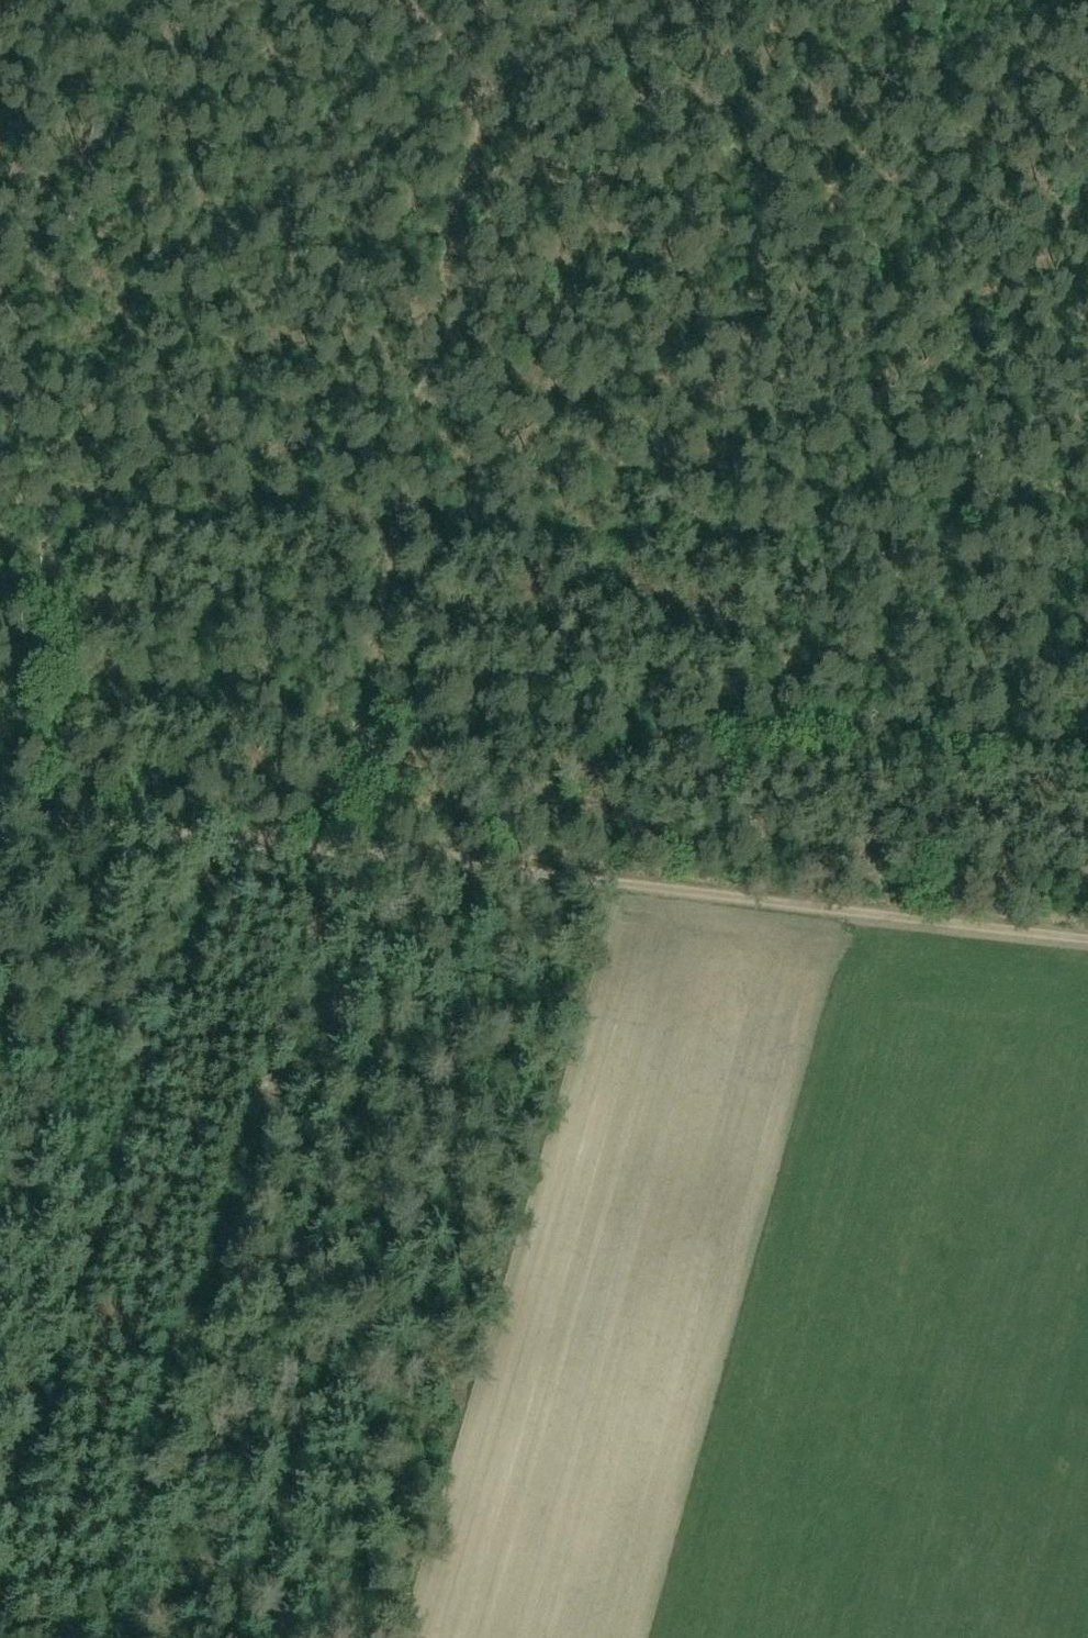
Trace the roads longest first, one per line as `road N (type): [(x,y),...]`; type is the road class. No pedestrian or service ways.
road 1 (track): [(329,845),(483,104),(393,0)]
road 2 (track): [(1087,944),(329,845)]
road 3 (track): [(329,845),(0,811)]
road 4 (track): [(483,104),(685,0)]

